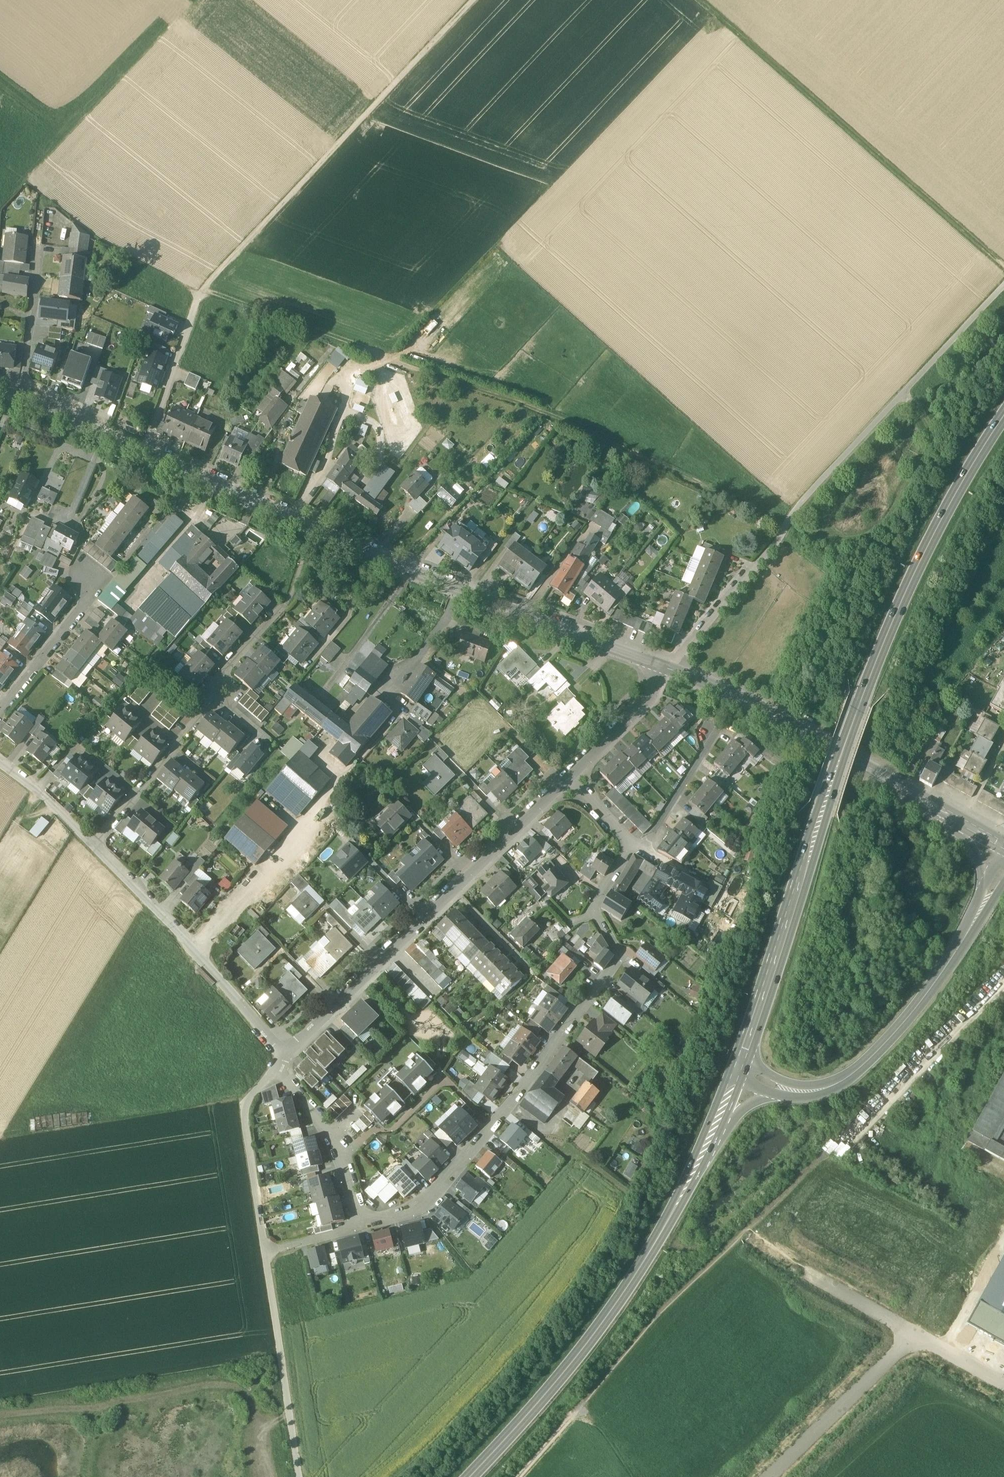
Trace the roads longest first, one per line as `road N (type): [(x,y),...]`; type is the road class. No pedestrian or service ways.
road 1 (tertiary): [(665,668),(366,547),(0,382)]
road 2 (primary): [(742,1067),(862,698),(921,559),(1003,417)]
road 3 (track): [(788,524),(512,401),(204,290)]
road 4 (residential): [(362,1224),(420,1210),(616,965),(596,909),(631,848)]
road 5 (track): [(280,1060),(245,1116),(299,1476)]
road 6 (primary): [(464,1476),(604,1318),(697,1178),(717,1133)]
road 7 (track): [(200,297),(475,0)]
road 8 (track): [(1003,265),(702,0)]
road 9 (residential): [(280,1060),(566,780)]
road 10 (track): [(779,541),(802,503),(1003,287)]
road 11 (tertiary): [(954,821),(806,734),(665,668)]
road 12 (residential): [(92,846),(280,1060)]
road 13 (primary): [(834,1089),(897,1037),(971,930)]
road 14 (residential): [(768,1476),(914,1333)]
road 15 (residential): [(362,1224),(332,1134),(280,1060)]
road 16 (residential): [(665,668),(779,541)]
road 17 (residential): [(566,780),(639,708),(665,668)]
road 18 (residential): [(631,848),(649,841),(711,729)]
road 19 (residential): [(0,712),(84,605)]
road 20 (residential): [(914,1333),(806,1270)]
road 21 (residential): [(0,764),(92,846)]

